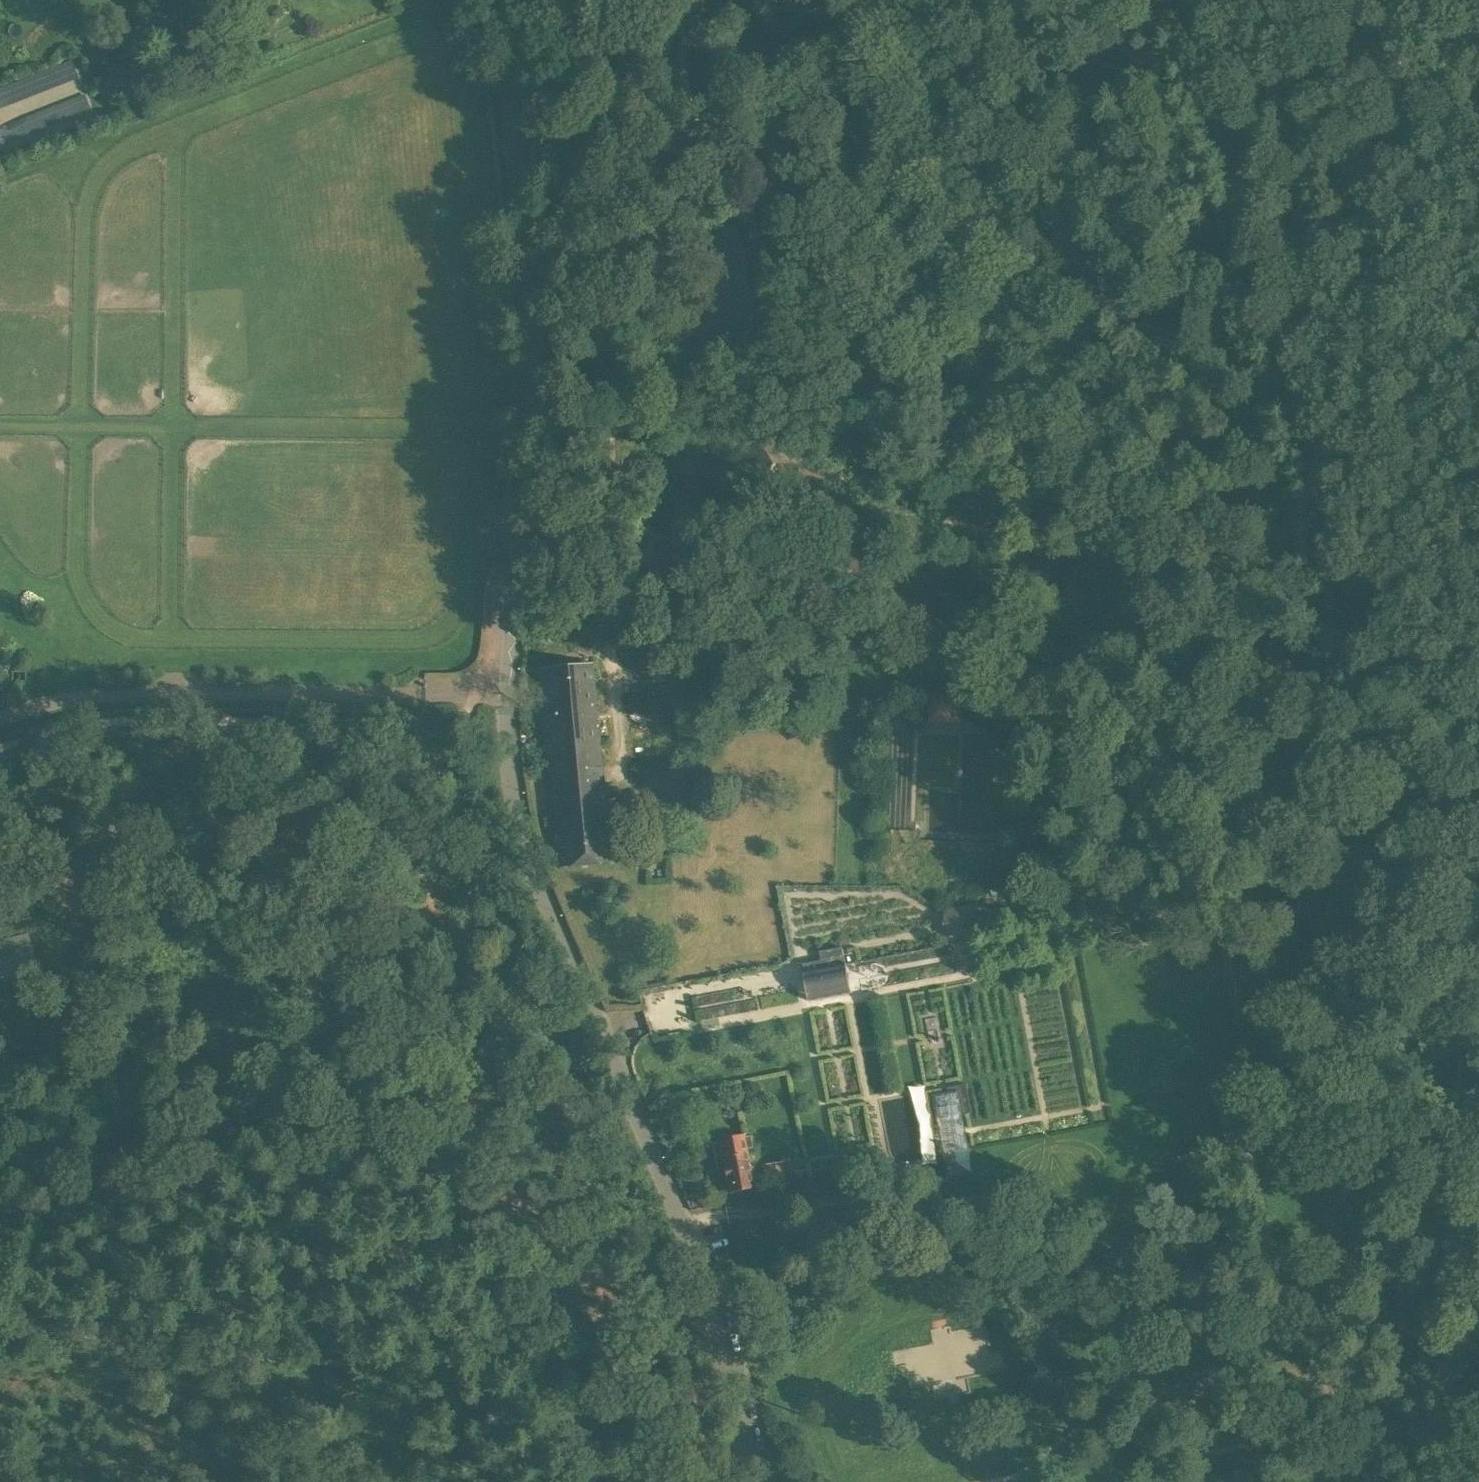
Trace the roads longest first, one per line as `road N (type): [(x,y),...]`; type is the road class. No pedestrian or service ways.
road 1 (tertiary): [(751,1481),(682,1220),(519,825),(507,695),(531,424),(525,250),(500,0)]
road 2 (track): [(612,530),(605,443),(613,294),(602,216),(575,114),(538,87),(509,88)]
road 3 (track): [(854,572),(853,765),(834,771)]
road 4 (track): [(612,530),(634,544),(797,557)]
road 5 (track): [(797,557),(843,566),(965,633)]
road 6 (track): [(609,610),(603,655),(622,756)]
road 7 (track): [(575,114),(592,112),(588,58),(626,0)]
road 8 (track): [(797,968),(688,991),(669,1013)]

